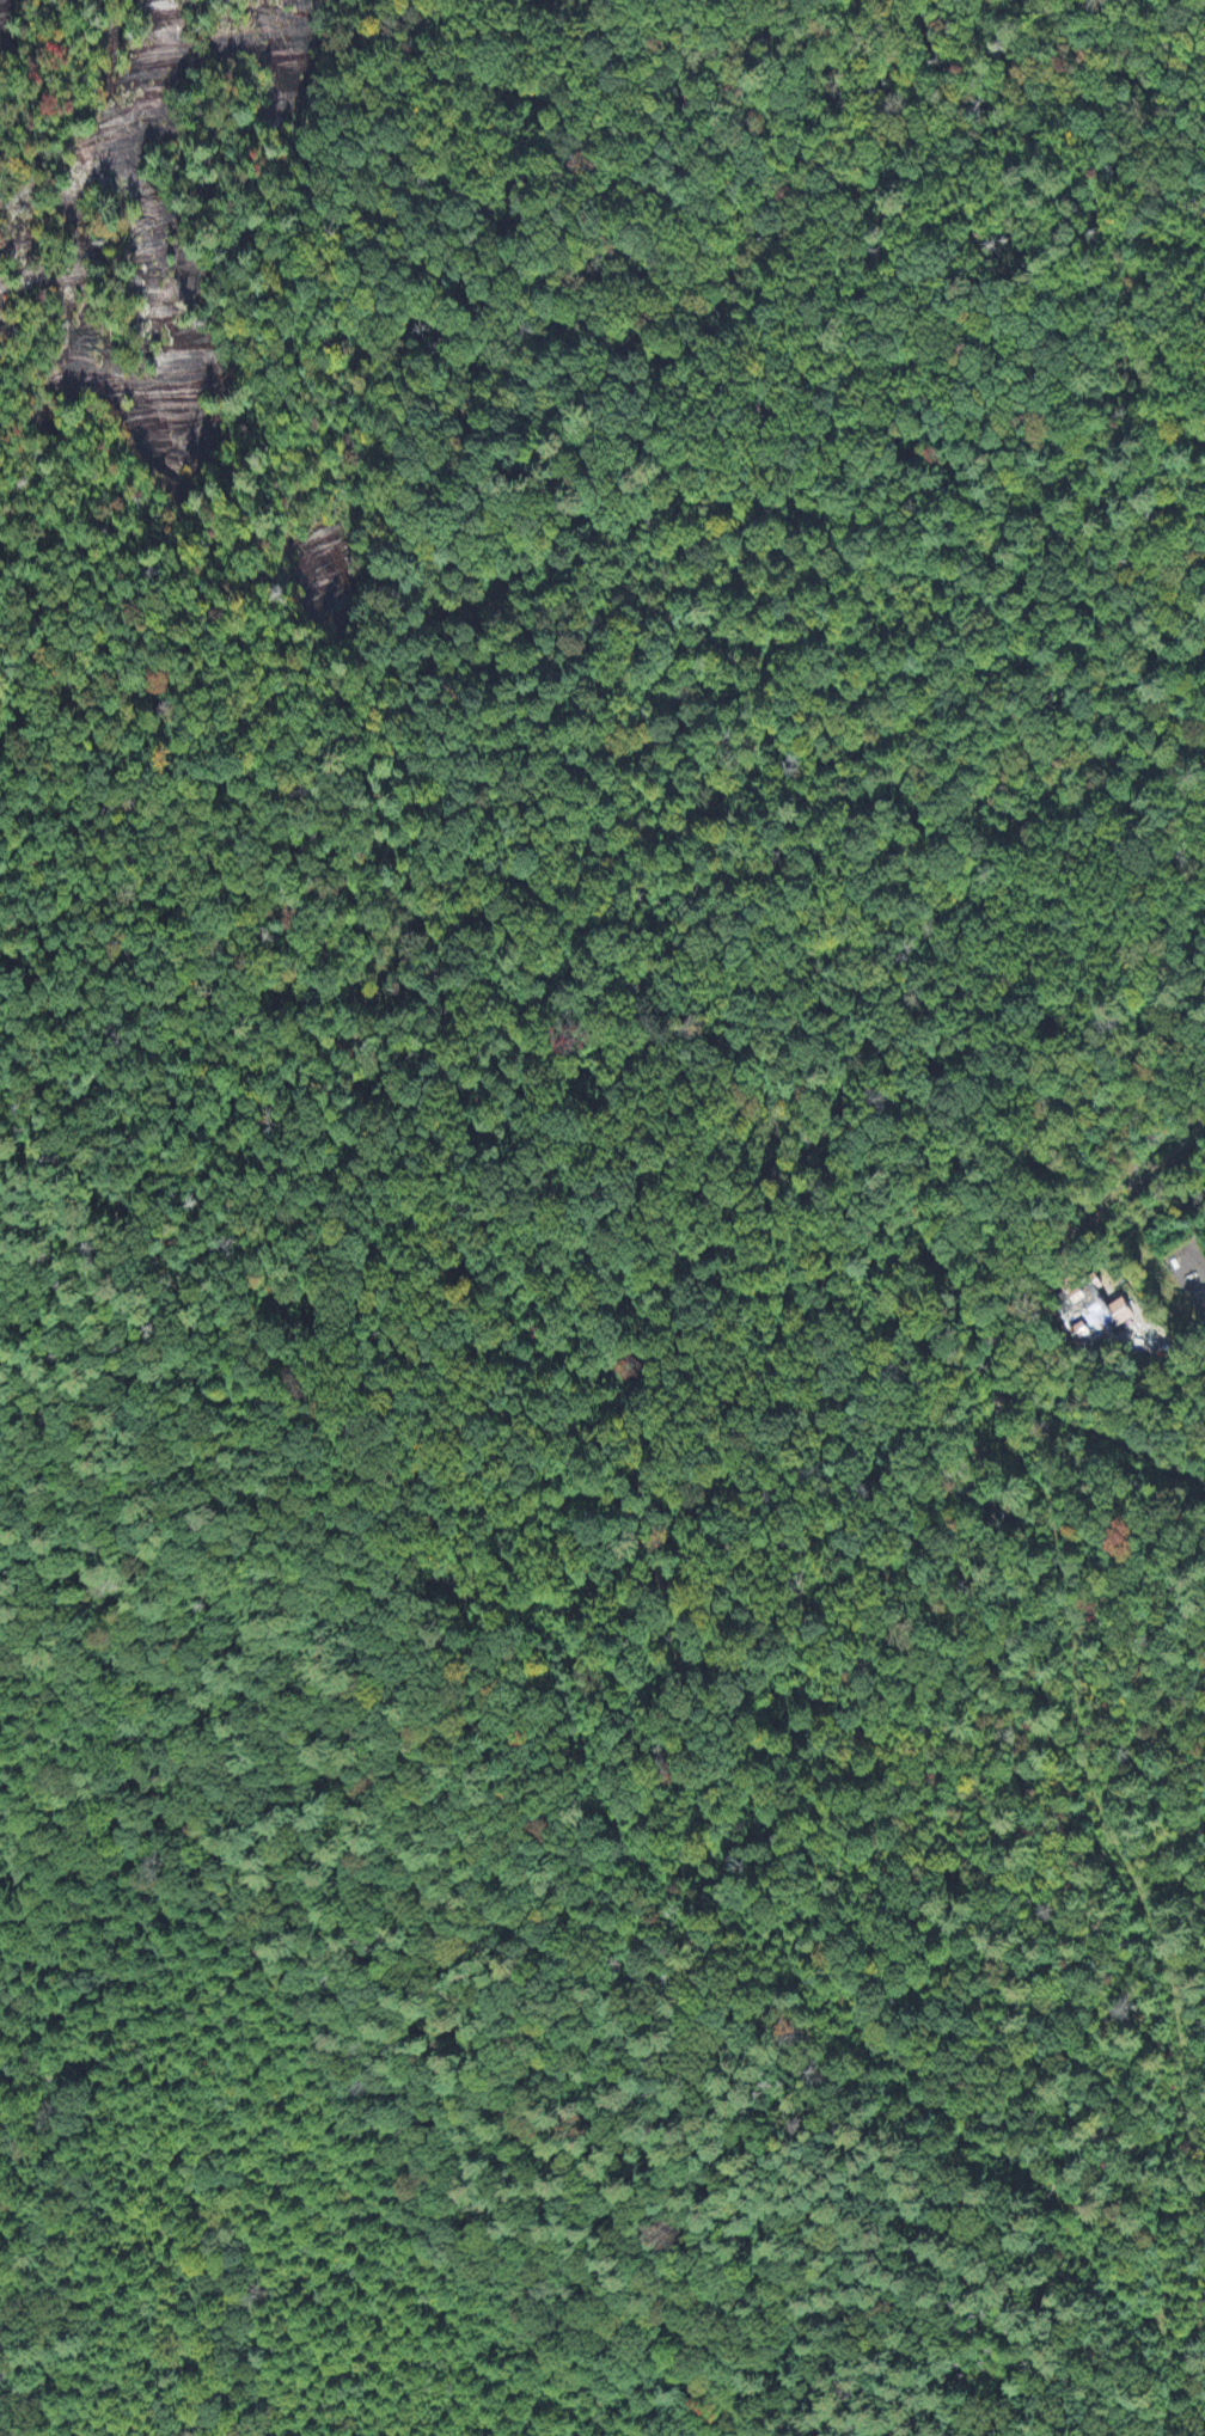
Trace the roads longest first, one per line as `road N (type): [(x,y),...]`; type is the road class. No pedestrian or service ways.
road 1 (track): [(1204,1470),(1039,1391),(1013,1393),(1004,1412),(1004,1437),(1032,1473),(1064,1555),(1089,1769),(1106,1831),(1161,1935),(1174,1978),(1180,2071),(1169,2180),(1170,2320),(1156,2324),(1125,2301),(1047,2191),(938,2111),(767,1936),(679,1862),(601,1774),(586,1682),(573,1659)]

